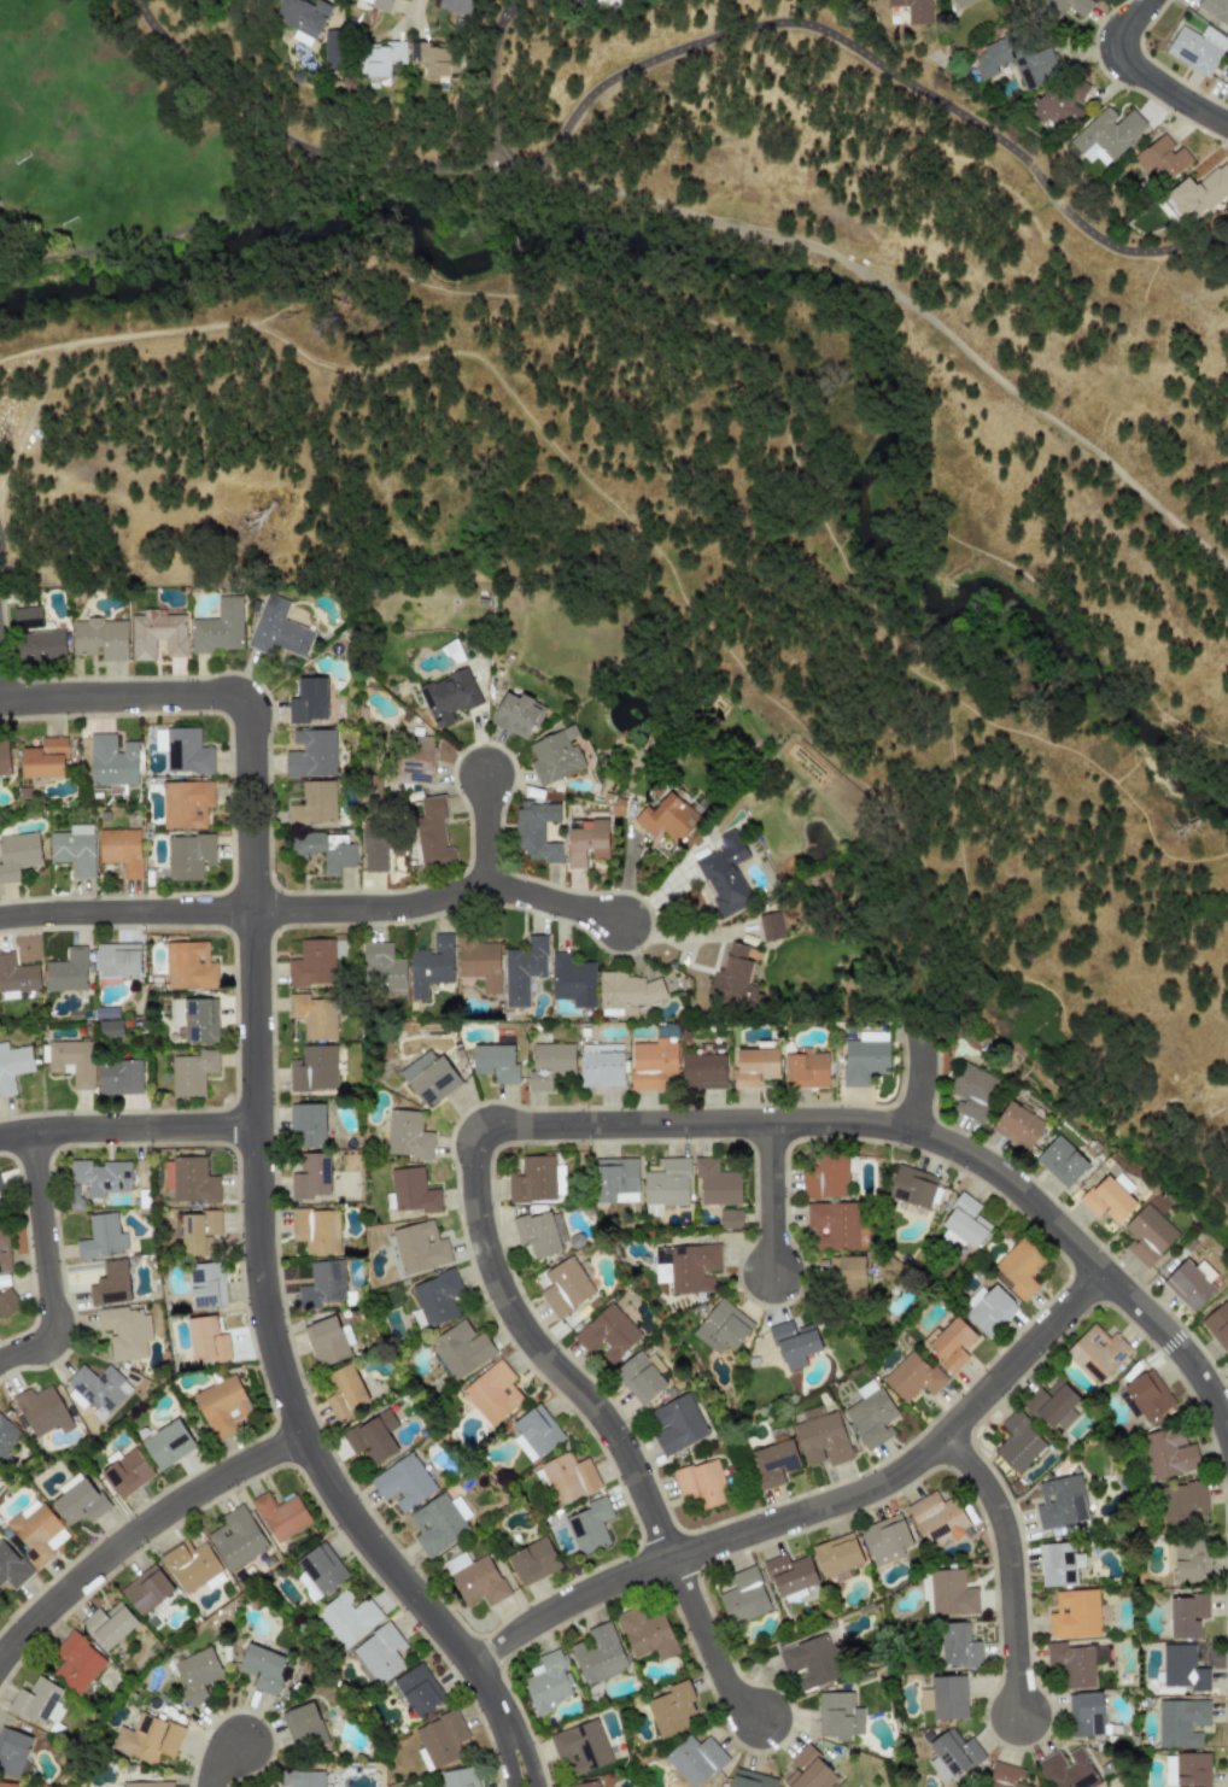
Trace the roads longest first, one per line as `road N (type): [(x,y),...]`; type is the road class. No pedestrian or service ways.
road 1 (residential): [(242,704),(251,733),(257,1221),(282,1385),(302,1440),(359,1533),(474,1663),(517,1751)]
road 2 (residential): [(485,1133),(526,1126),(913,1129),(971,1156),(1070,1241),(1187,1359),(1227,1426)]
road 3 (residential): [(474,1663),(620,1581),(902,1476),(953,1439),(1104,1276)]
road 4 (residential): [(0,918),(416,908),(489,887),(625,921)]
road 5 (residential): [(485,1133),(476,1166),(481,1217),(507,1297),(533,1342),(603,1413),(676,1559)]
road 6 (residential): [(302,1440),(198,1495),(104,1563),(0,1665)]
road 7 (residential): [(953,1439),(1008,1533),(1023,1716)]
road 8 (residential): [(31,1135),(54,1332),(40,1348),(0,1364)]
road 9 (residential): [(0,1139),(257,1130)]
road 10 (residential): [(0,700),(242,704)]
road 11 (residential): [(676,1559),(742,1711),(764,1719)]
road 12 (residential): [(773,1126),(774,1272)]

